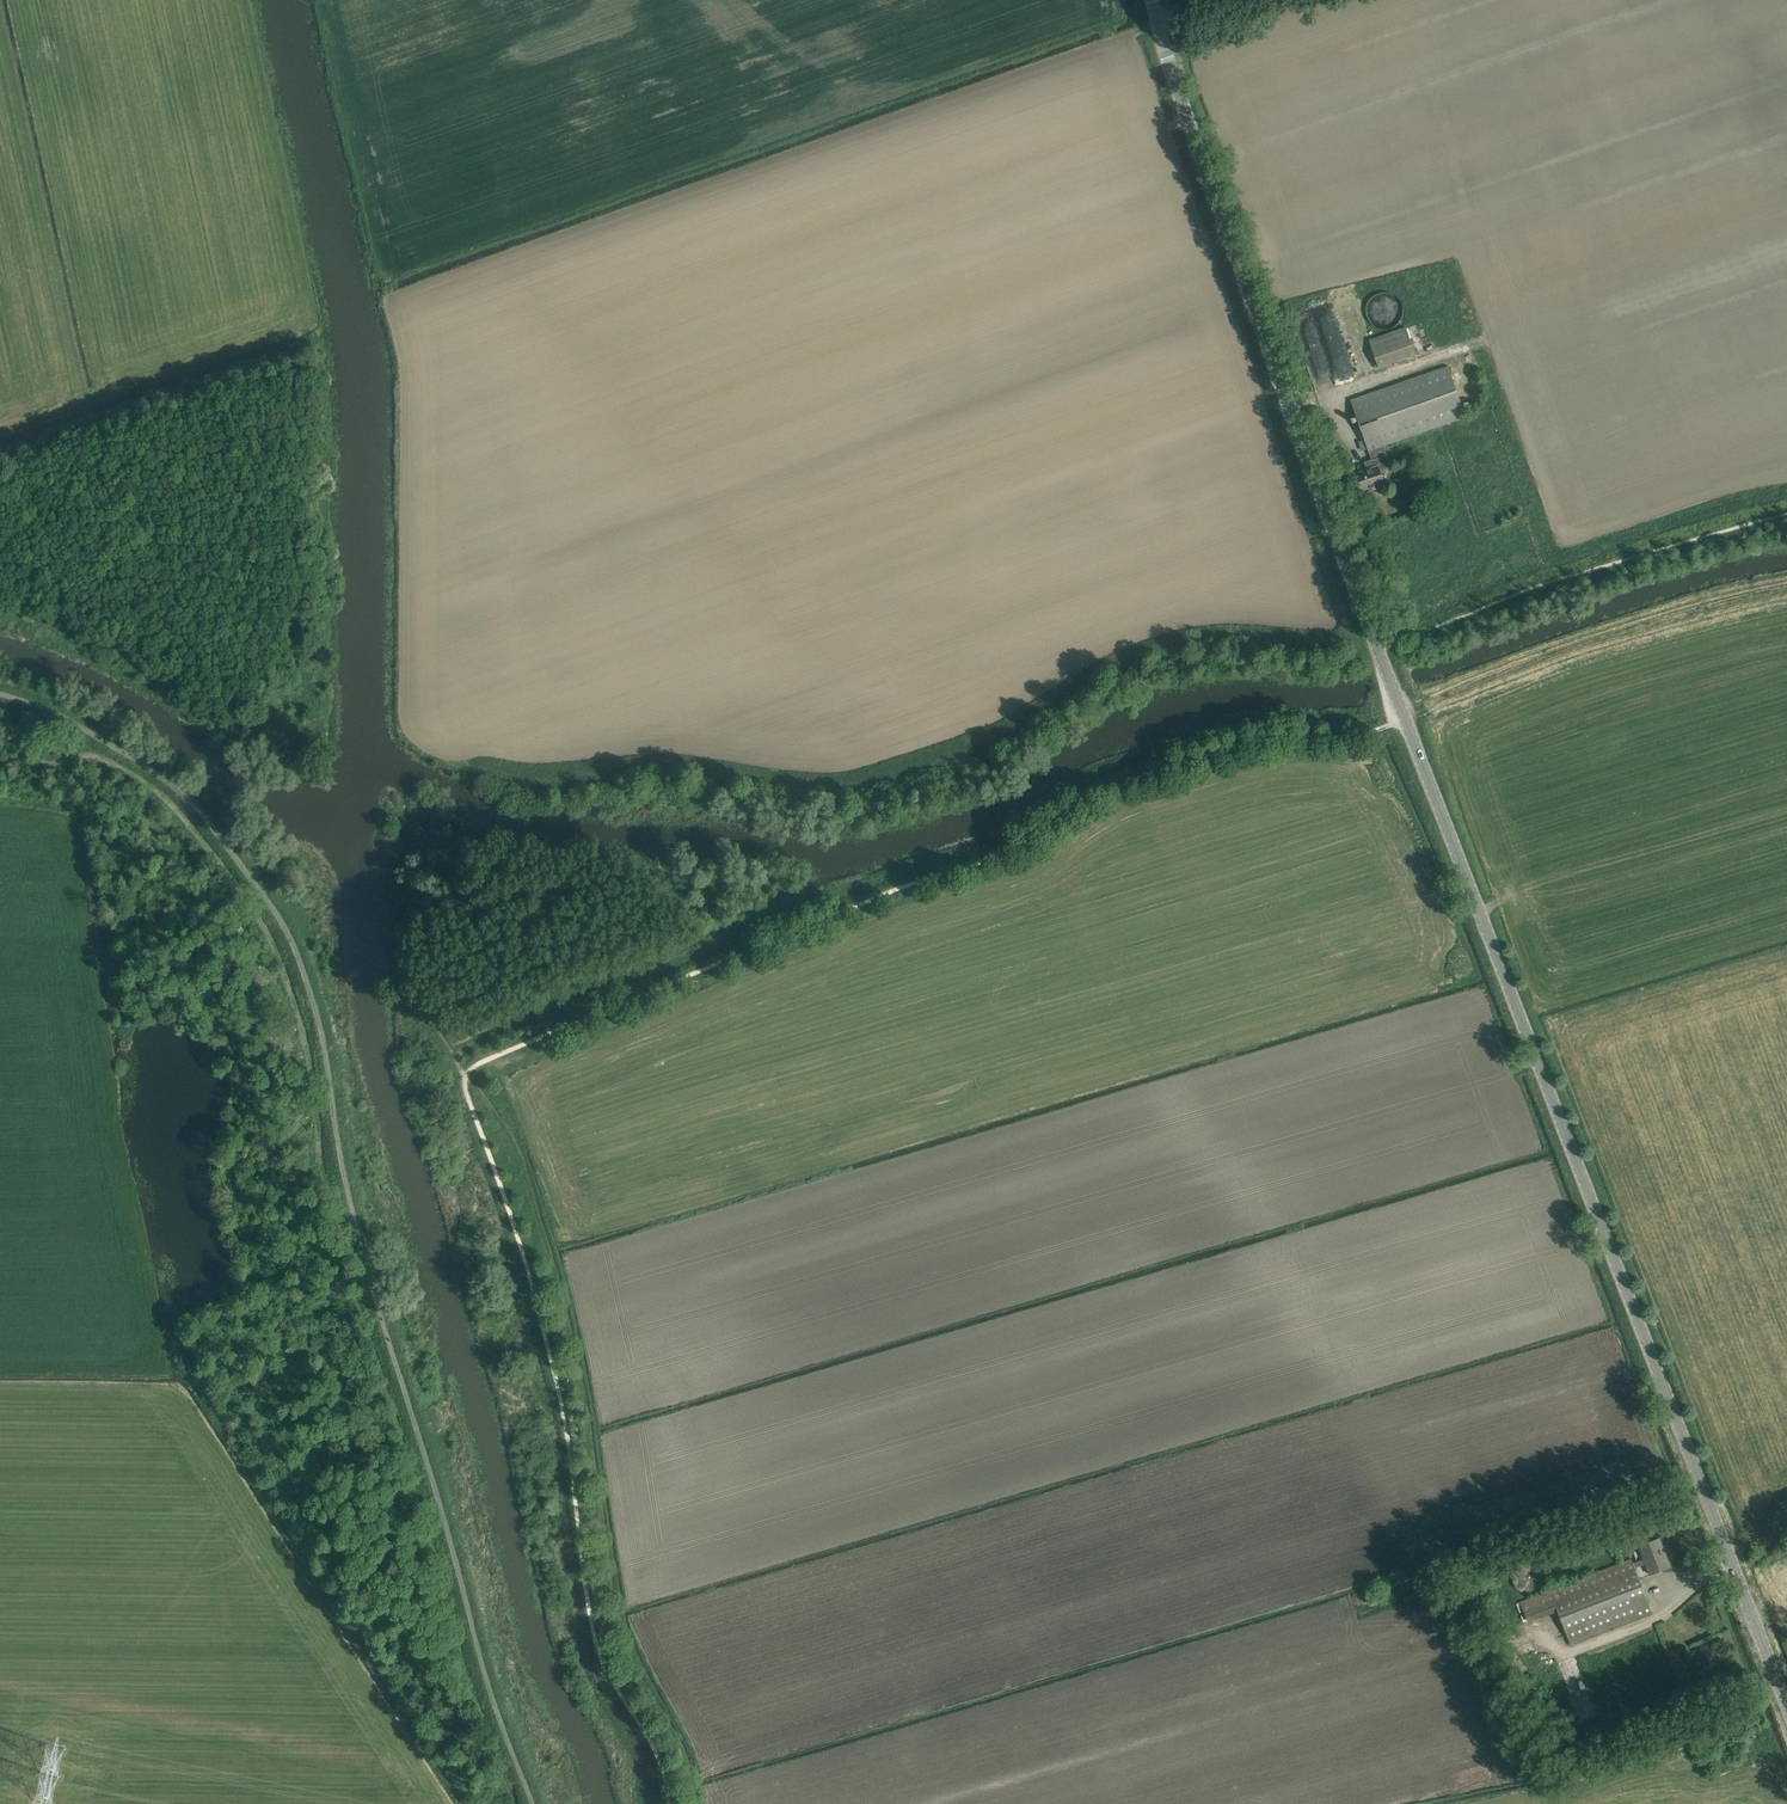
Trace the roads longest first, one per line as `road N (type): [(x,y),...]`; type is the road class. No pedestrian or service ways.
road 1 (unclassified): [(1786,1705),(1337,539),(1161,31)]

